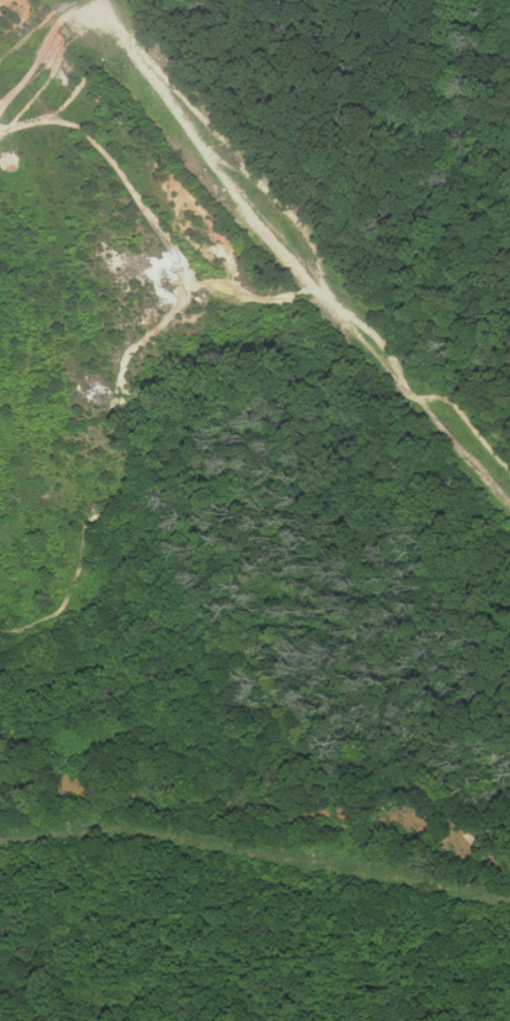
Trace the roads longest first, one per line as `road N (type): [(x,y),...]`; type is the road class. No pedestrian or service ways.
road 1 (track): [(509,469),(453,402),(403,393),(380,338),(323,296),(174,108),(105,0)]

